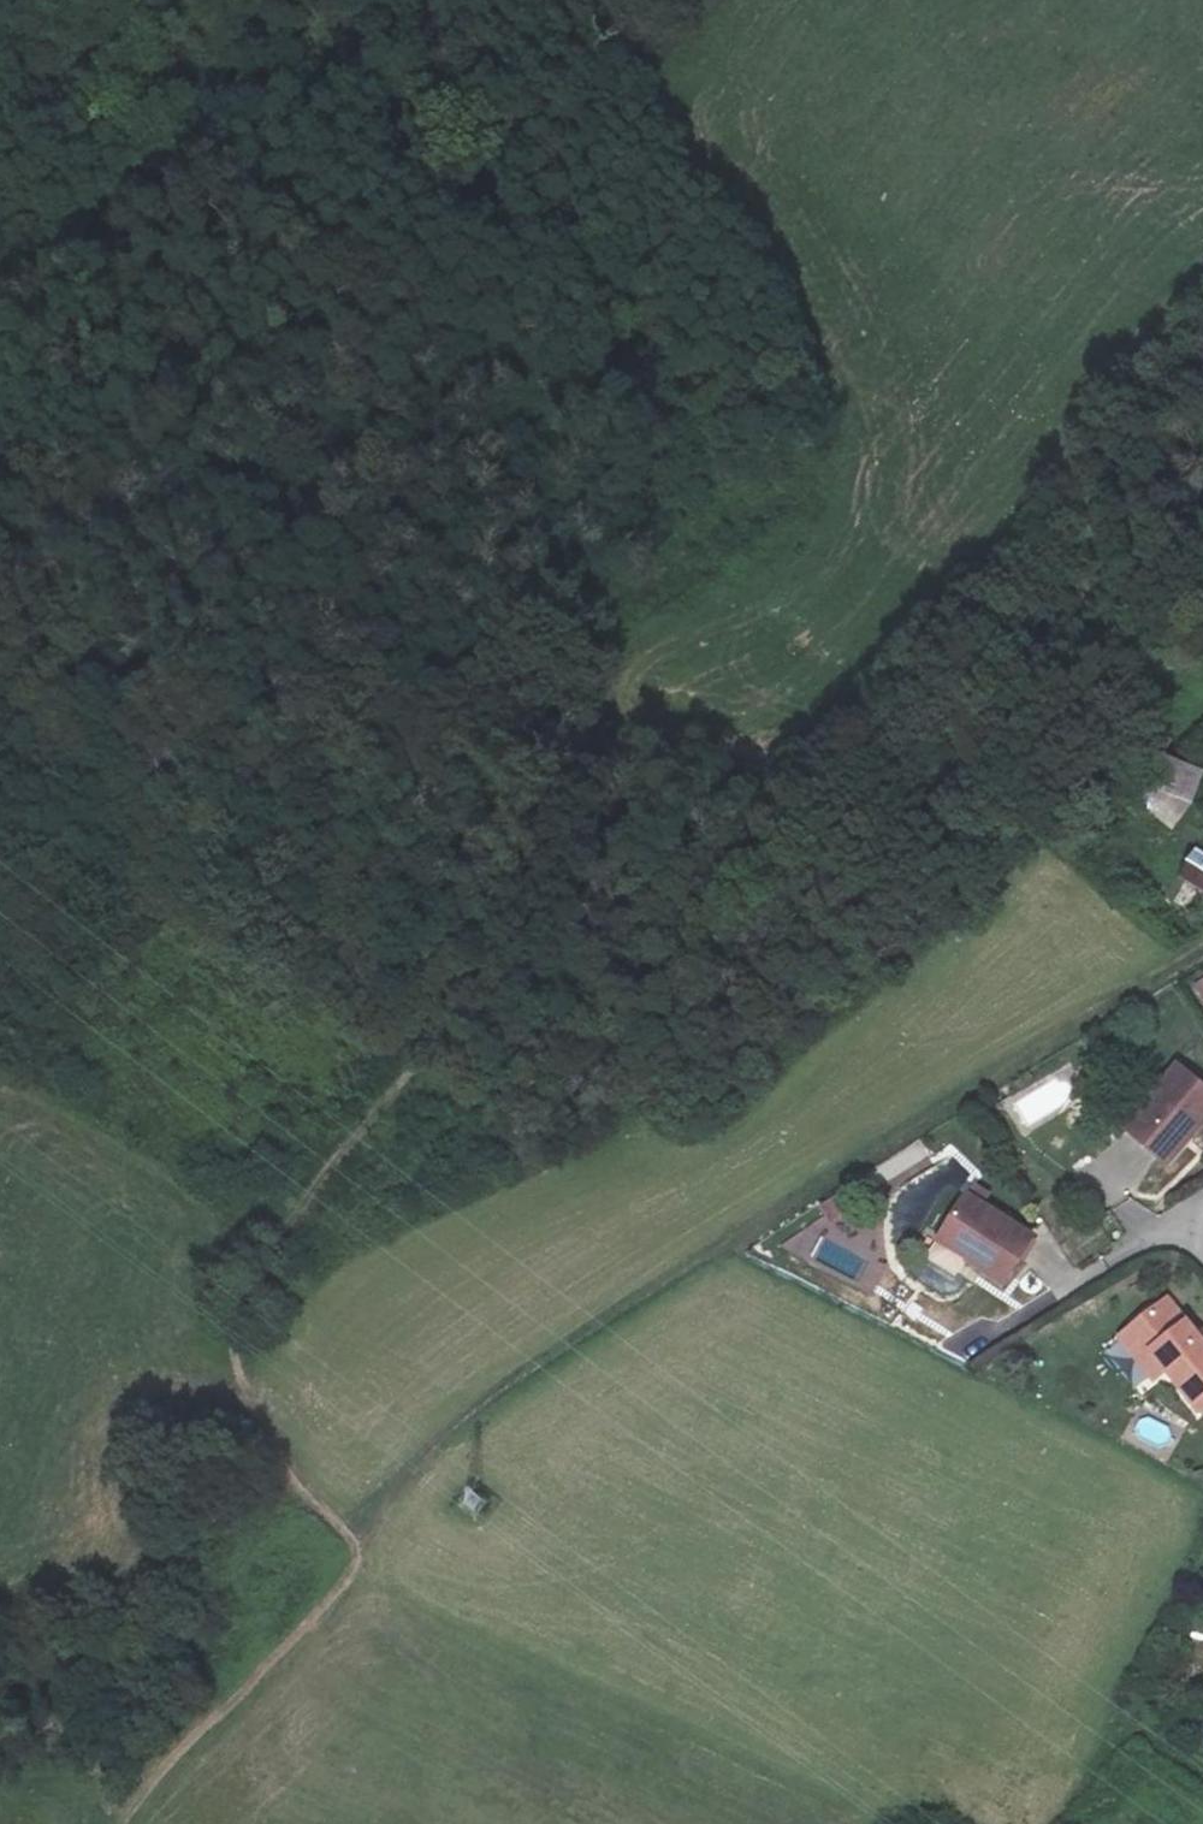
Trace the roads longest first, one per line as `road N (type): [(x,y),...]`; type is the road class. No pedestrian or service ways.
road 1 (track): [(131,1823),(191,1767),(371,1558),(464,1415),(1202,959)]

